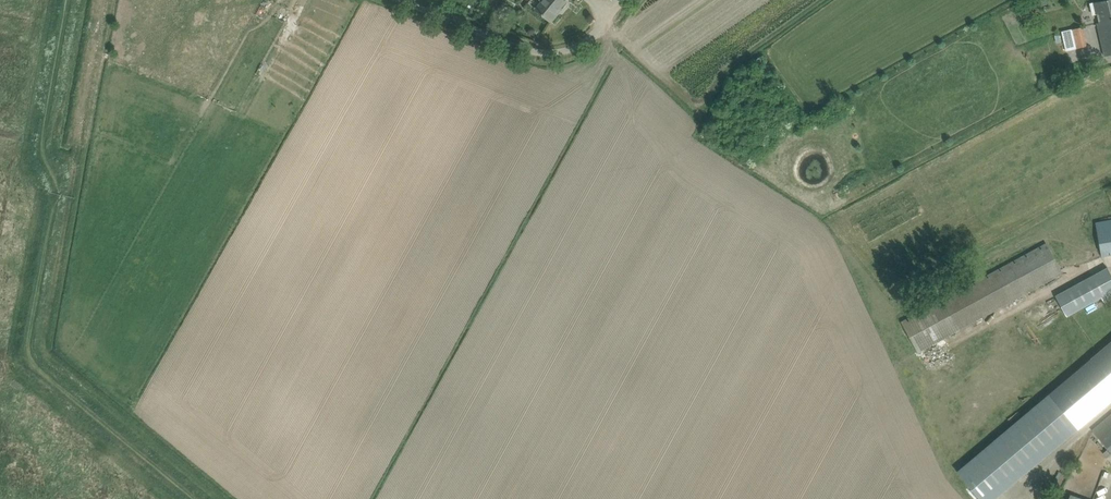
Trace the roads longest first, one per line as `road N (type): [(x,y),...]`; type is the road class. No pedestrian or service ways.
road 1 (track): [(109,0),(45,360),(219,498)]
road 2 (unclassified): [(588,41),(558,54),(530,53),(398,0)]

